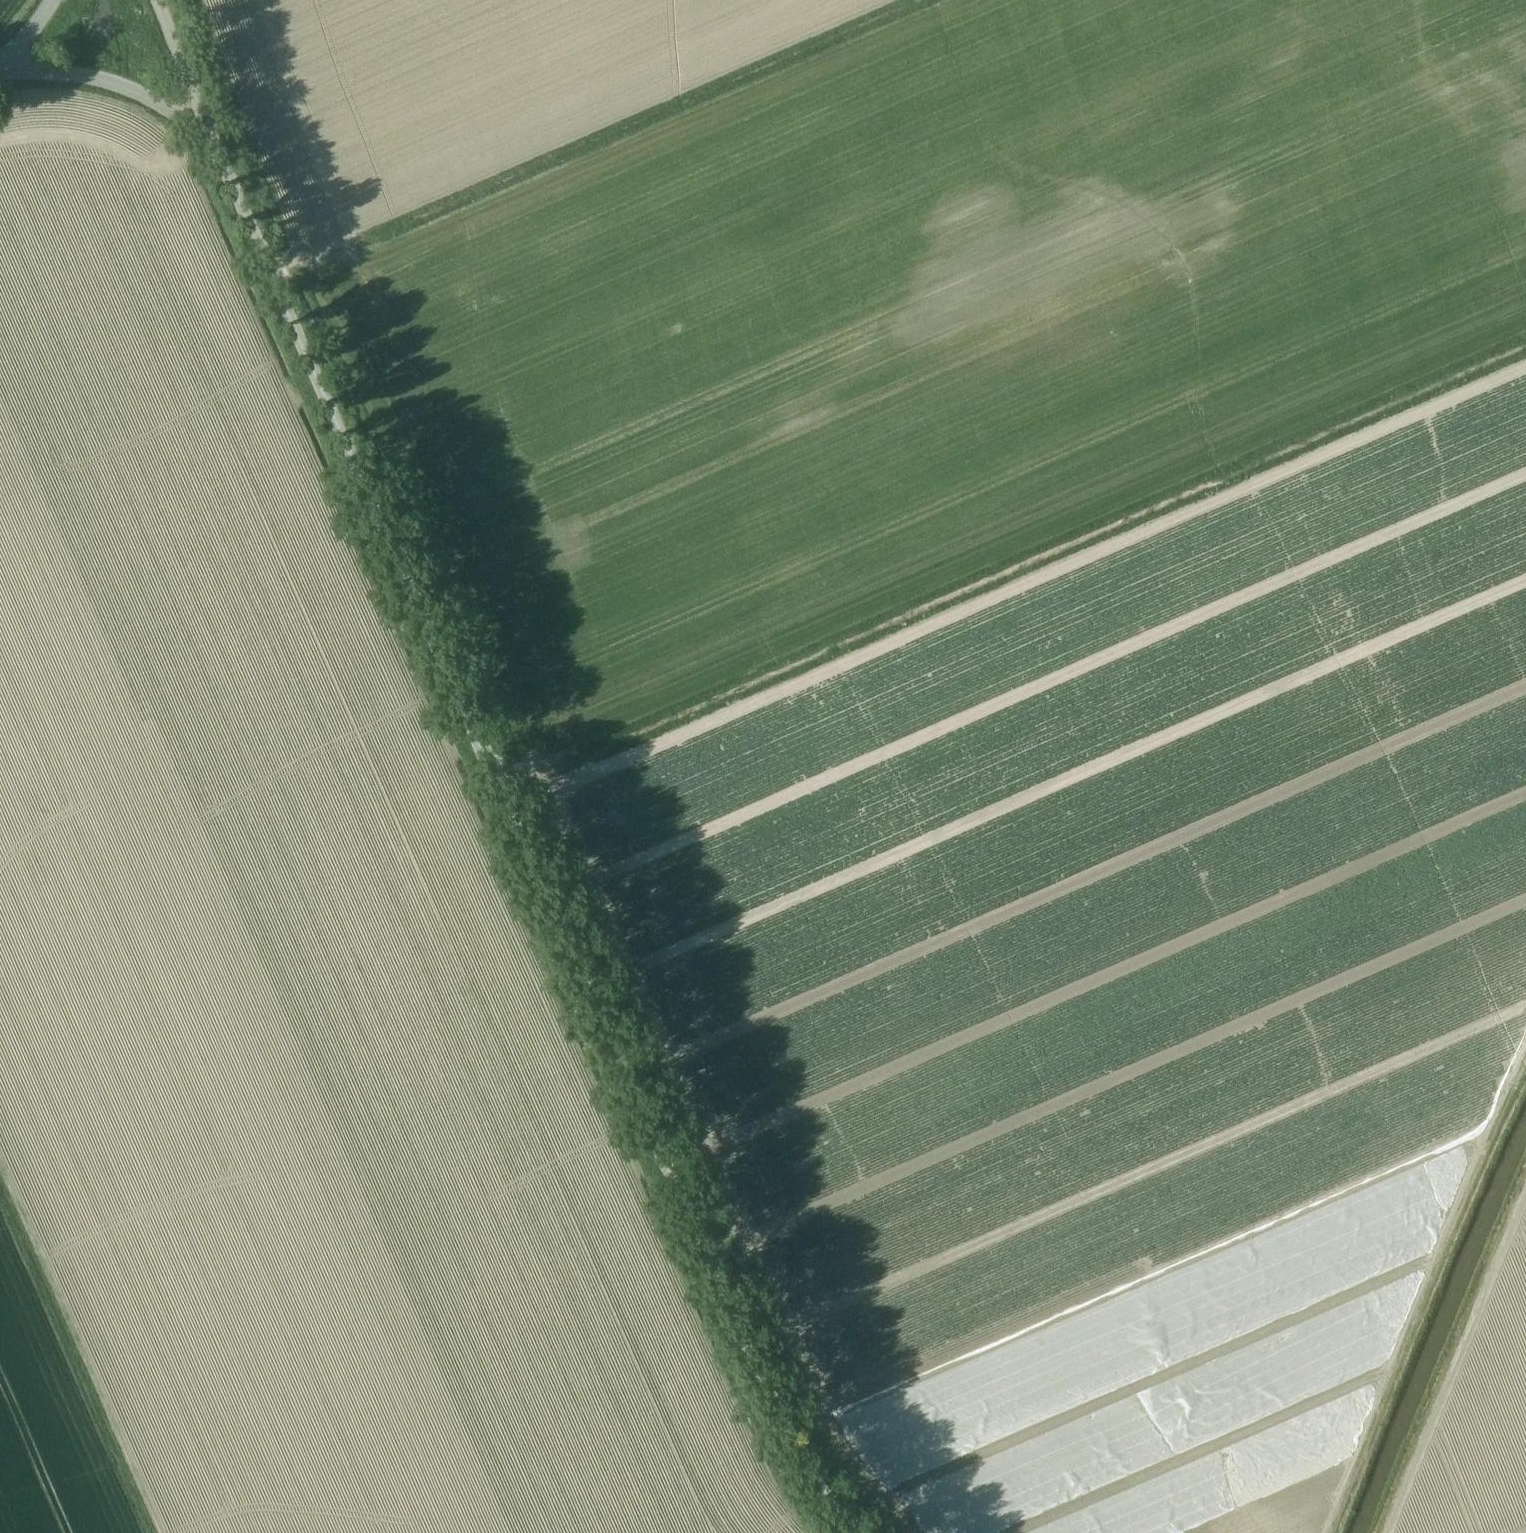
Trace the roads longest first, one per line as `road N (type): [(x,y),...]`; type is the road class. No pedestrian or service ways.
road 1 (tertiary): [(855,1532),(768,1395),(206,134)]
road 2 (tertiary): [(0,75),(57,73),(117,84),(206,134)]
road 3 (tertiary): [(206,134),(156,0)]

